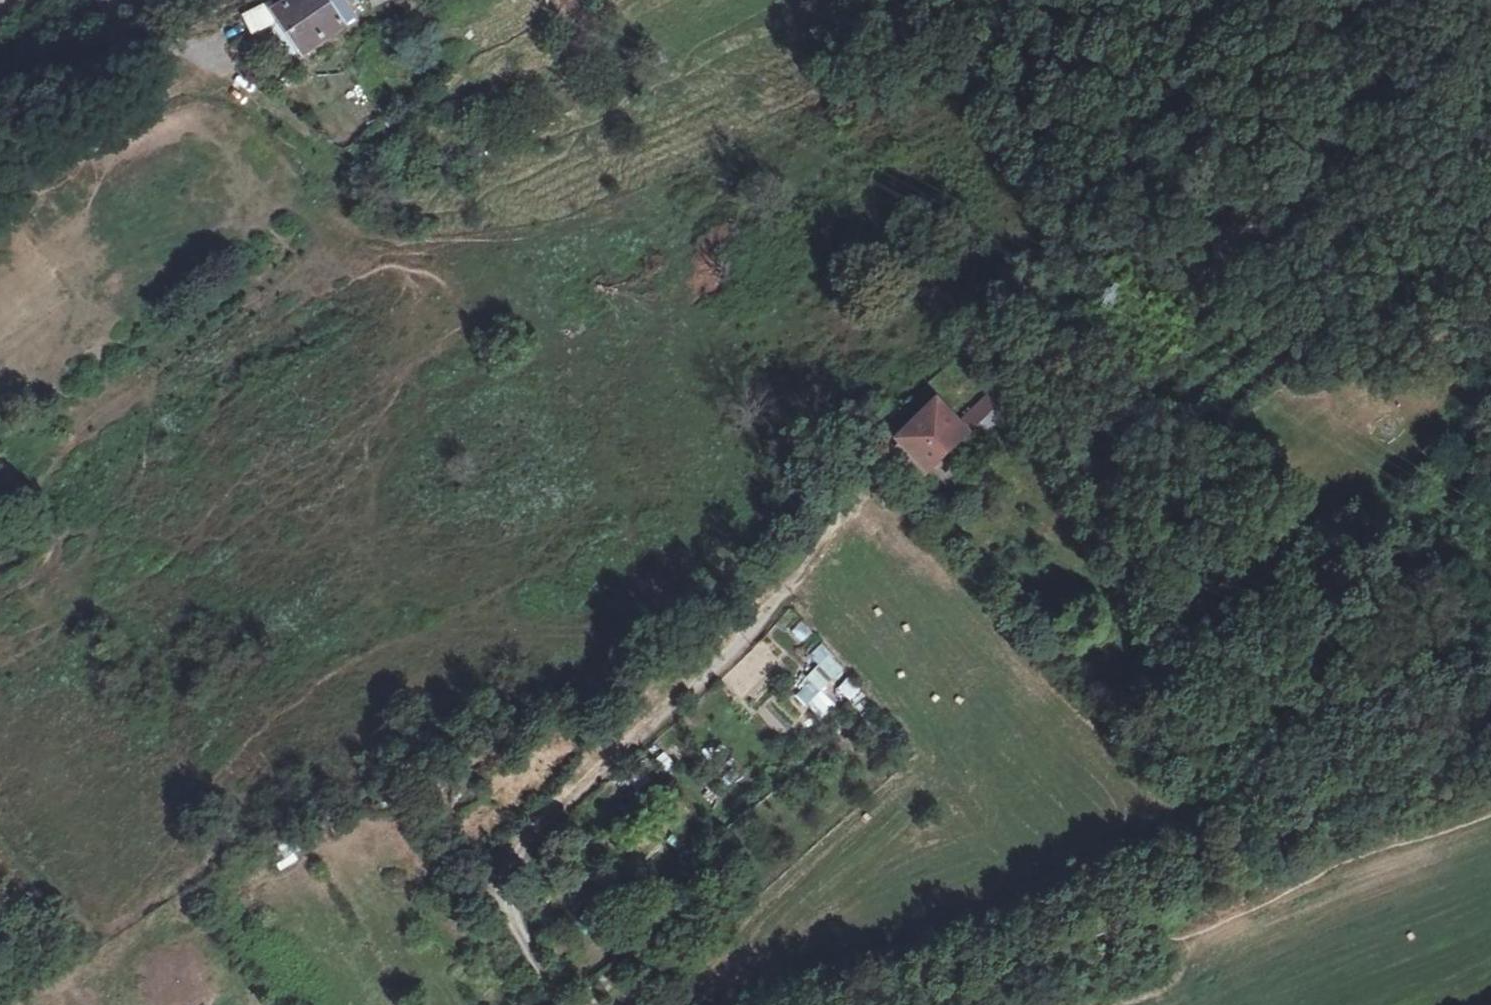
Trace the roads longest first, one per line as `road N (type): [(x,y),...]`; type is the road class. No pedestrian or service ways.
road 1 (track): [(563,1004),(495,890),(517,843),(754,629),(885,457)]

